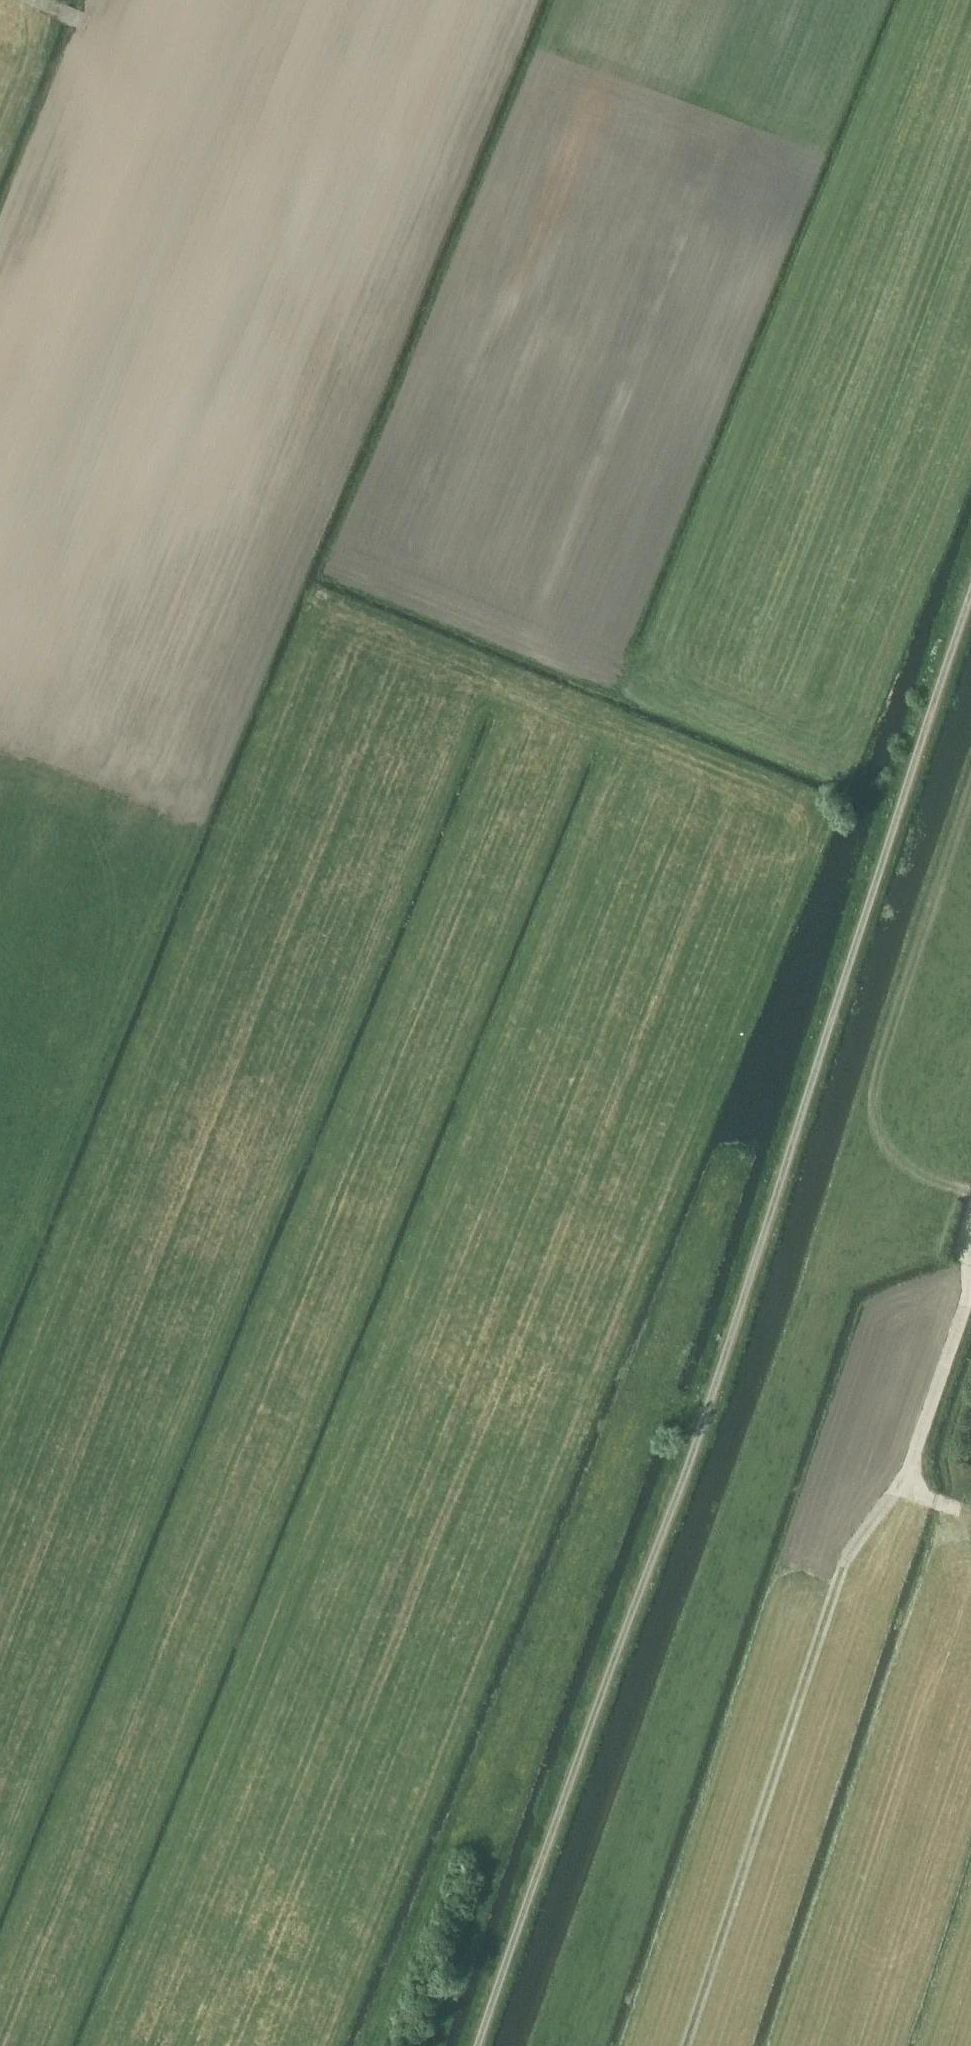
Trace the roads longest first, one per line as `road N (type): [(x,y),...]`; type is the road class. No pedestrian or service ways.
road 1 (track): [(846,1553),(688,2045)]
road 2 (track): [(846,1553),(912,1470),(970,1292)]

